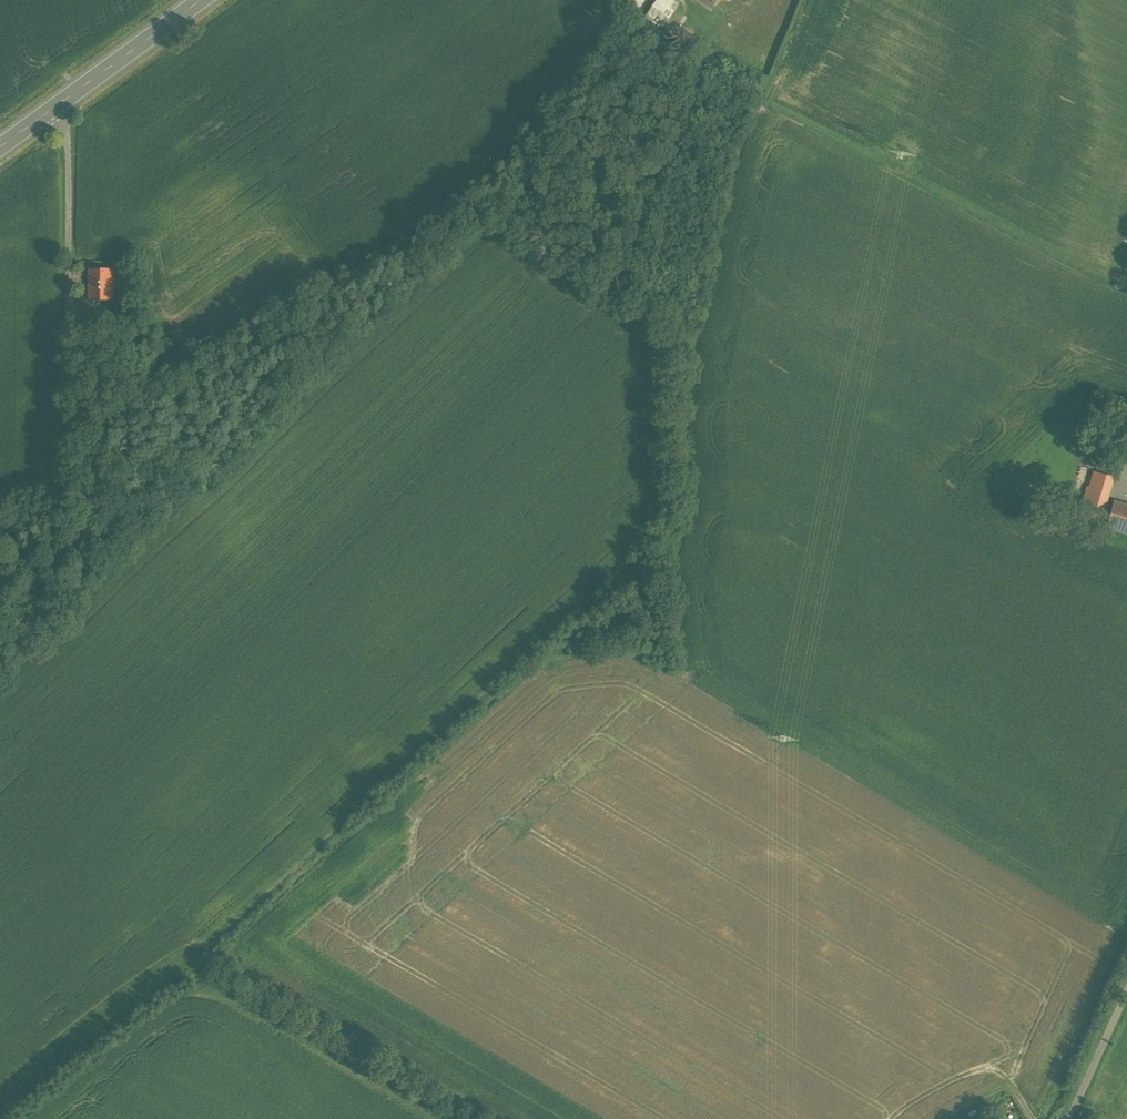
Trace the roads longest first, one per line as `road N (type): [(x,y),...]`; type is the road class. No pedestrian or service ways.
road 1 (track): [(1126,277),(759,99)]
road 2 (secondary): [(199,0),(0,149)]
road 3 (unclassified): [(1126,985),(1066,1118)]

